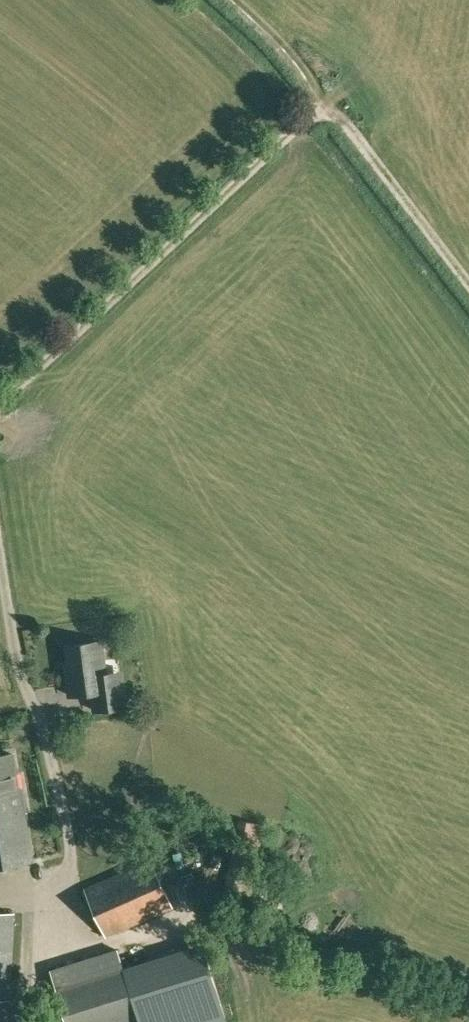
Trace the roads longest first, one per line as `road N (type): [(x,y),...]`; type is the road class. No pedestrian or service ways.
road 1 (track): [(326,105),(0,405)]
road 2 (track): [(468,282),(287,48),(233,0)]
road 3 (track): [(0,572),(12,651),(42,714),(73,867),(36,893)]

